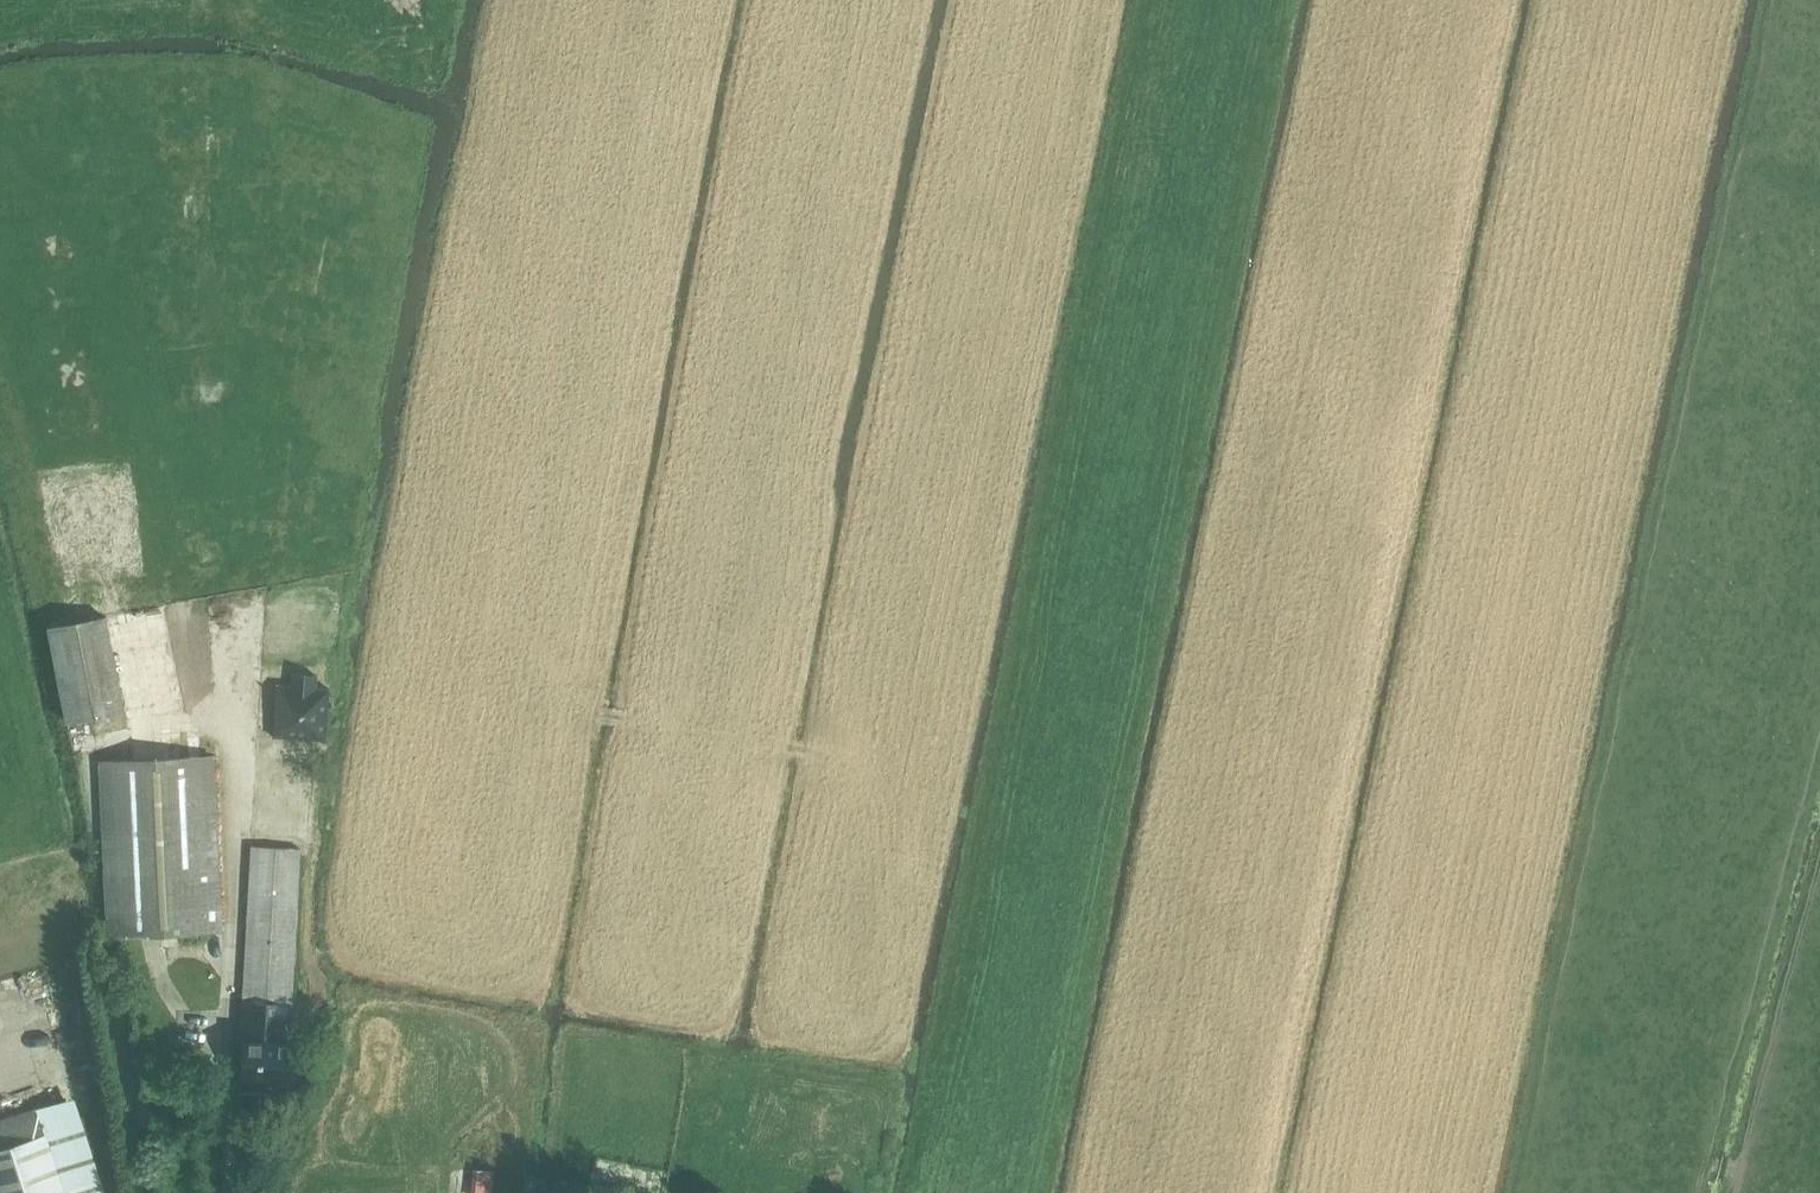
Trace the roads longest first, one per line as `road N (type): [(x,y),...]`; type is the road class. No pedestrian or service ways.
road 1 (track): [(880,1028),(1083,0)]

